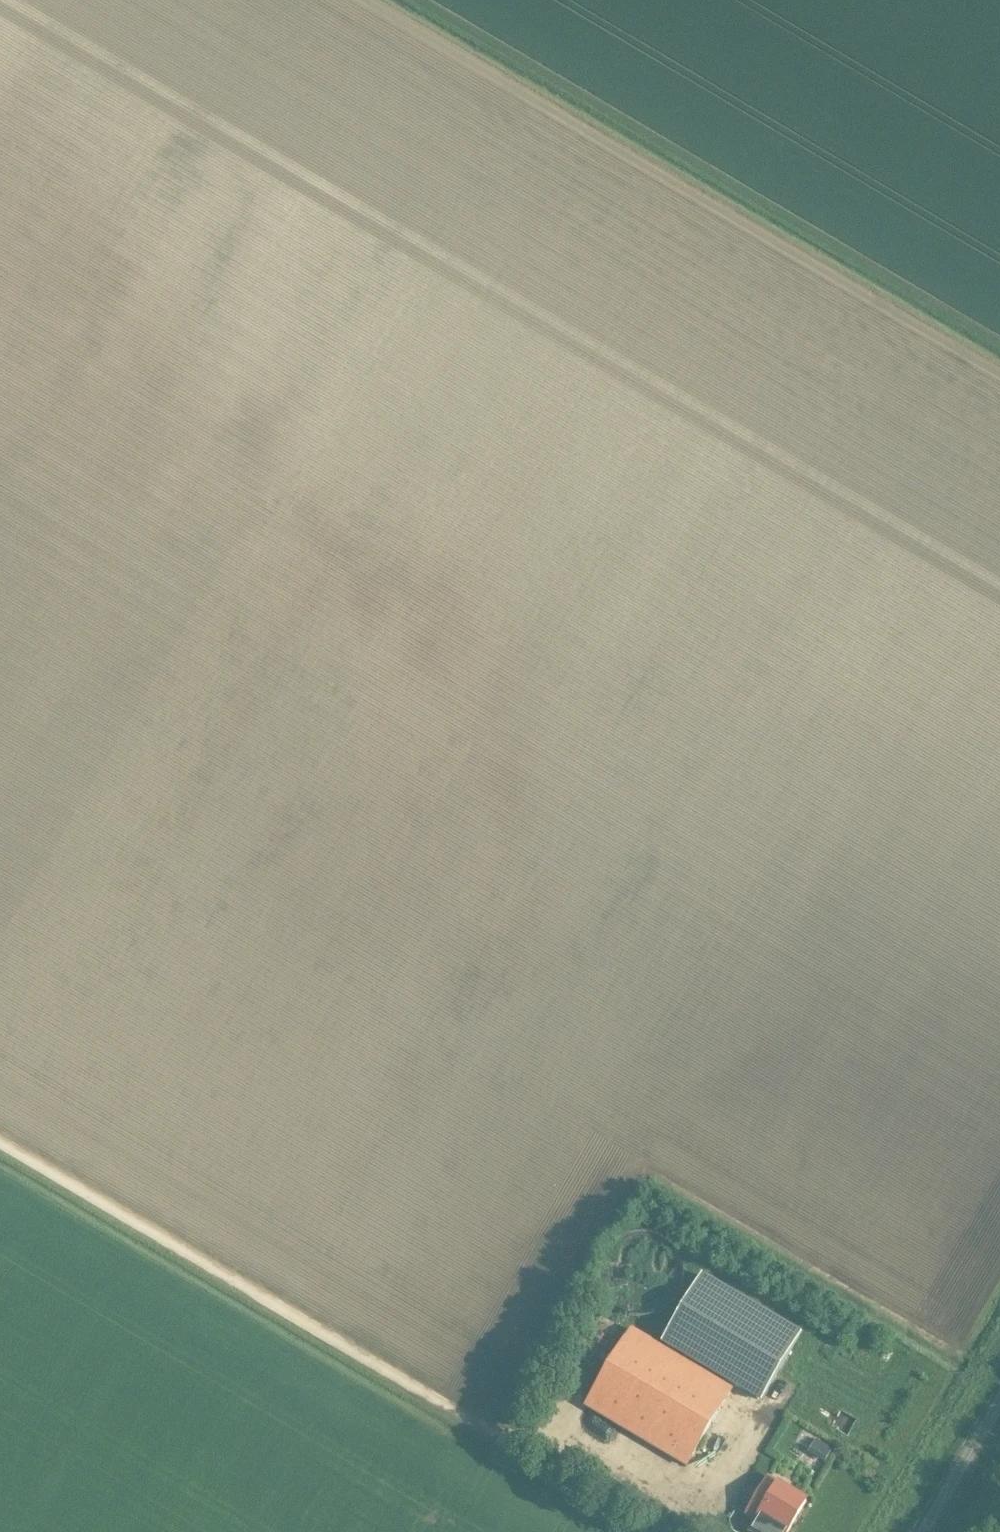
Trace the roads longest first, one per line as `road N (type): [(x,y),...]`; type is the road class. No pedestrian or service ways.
road 1 (tertiary): [(926,1531),(999,1408)]

